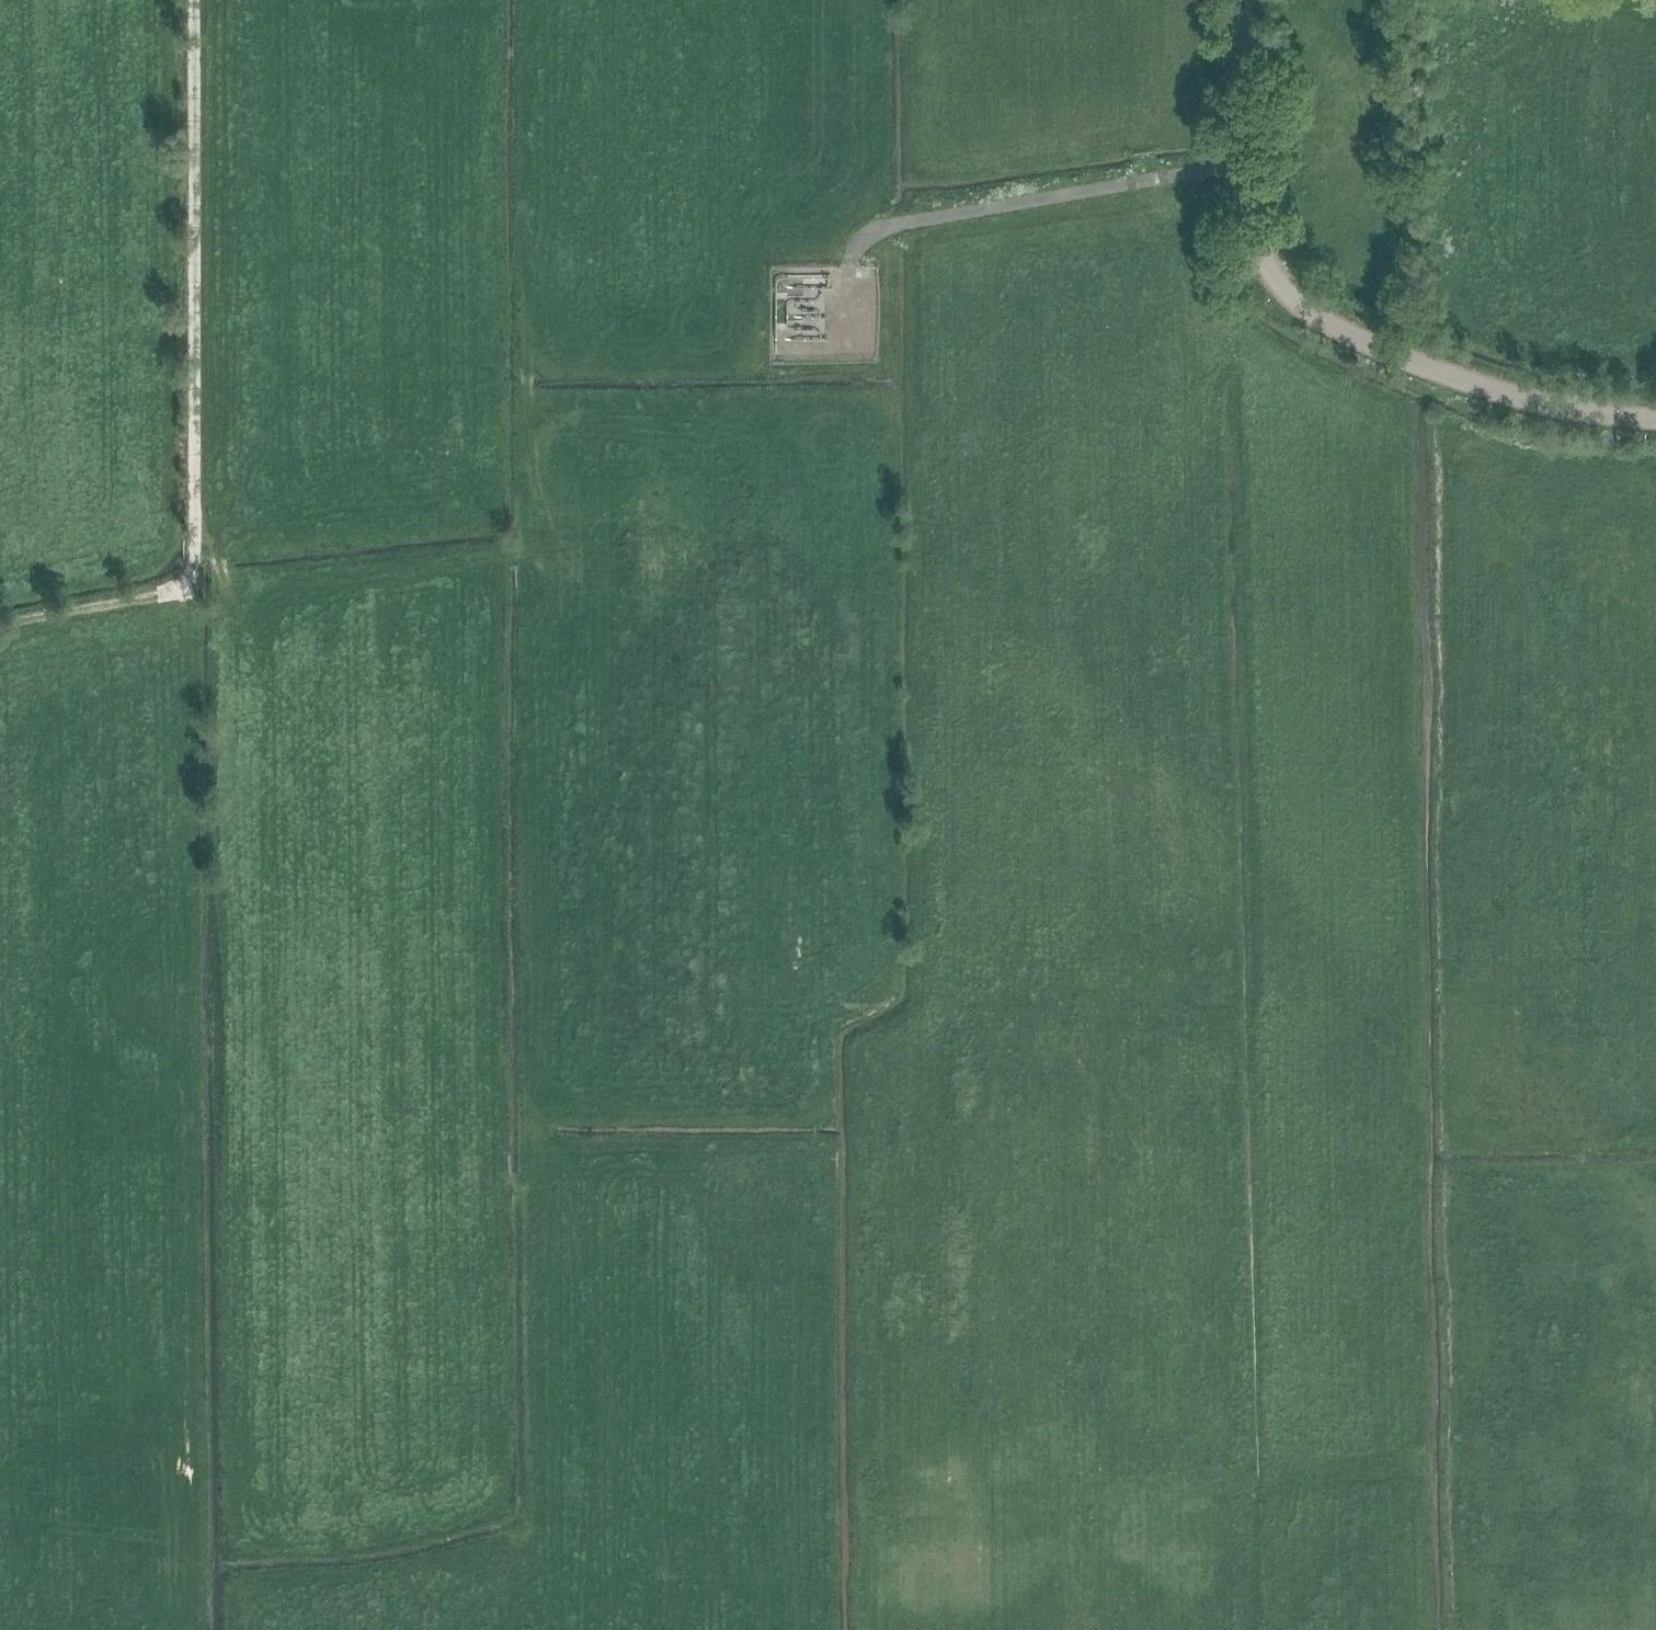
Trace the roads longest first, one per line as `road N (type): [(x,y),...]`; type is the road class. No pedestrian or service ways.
road 1 (tertiary): [(1655,415),(1521,399),(1435,373),(1291,299),(1260,257),(1247,217),(1243,0)]

